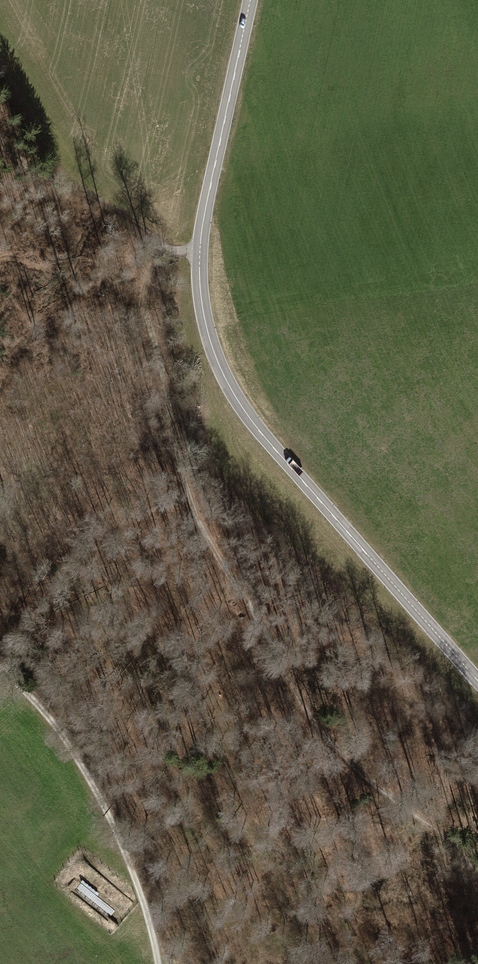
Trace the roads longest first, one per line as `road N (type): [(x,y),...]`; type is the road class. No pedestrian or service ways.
road 1 (secondary): [(477,681),(253,422),(213,349),(200,245),(250,0)]
road 2 (track): [(178,245),(156,265),(149,320),(179,455),(212,551),(338,752),(477,865)]
road 3 (track): [(0,669),(76,751),(124,849),(157,963)]
road 4 (track): [(200,254),(137,228),(0,142)]

